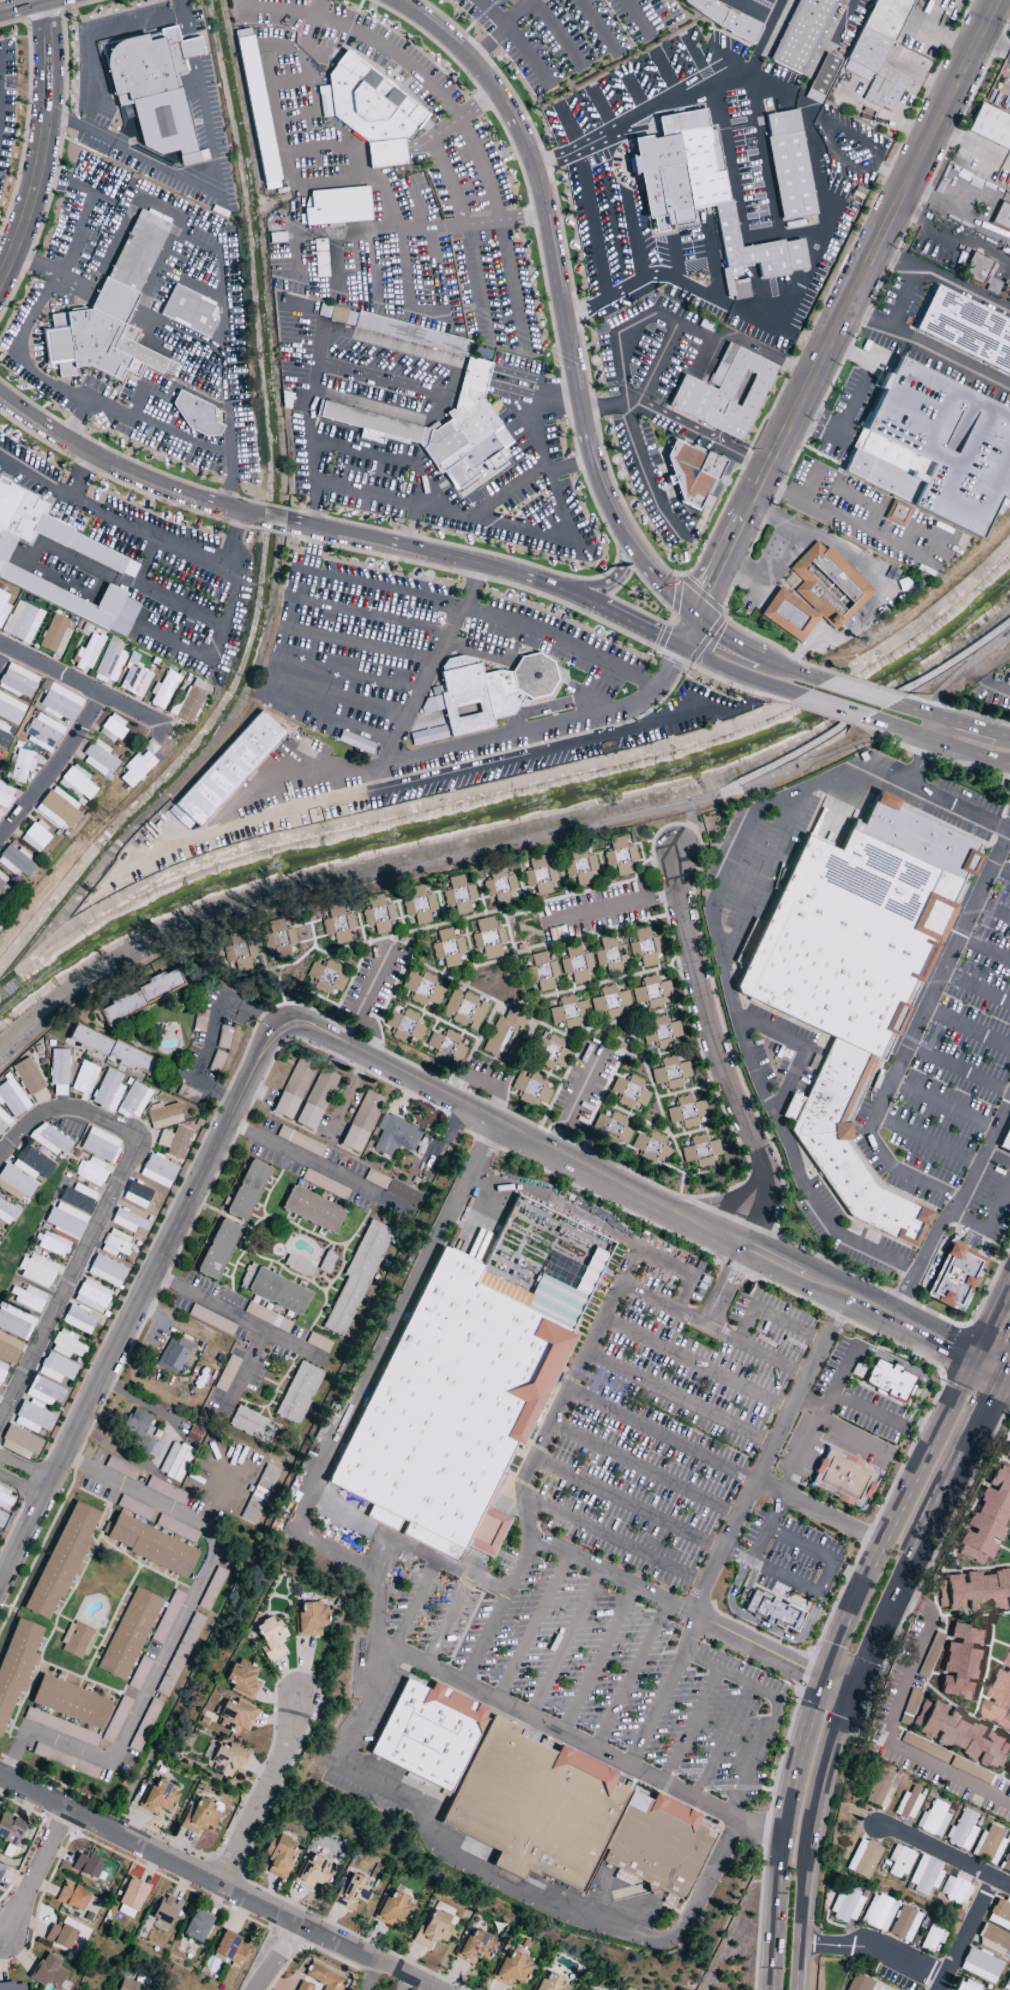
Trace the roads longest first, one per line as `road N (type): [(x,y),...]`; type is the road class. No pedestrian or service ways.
road 1 (secondary): [(696,620),(650,579),(591,470),(547,216),(522,133),(472,60),(397,0)]
road 2 (tertiary): [(269,1036),(298,1020),(311,1025),(892,1320)]
road 3 (tertiary): [(269,1036),(0,1585)]
road 4 (residential): [(428,1989),(0,1778)]
road 5 (residential): [(63,1458),(201,1524),(212,1538),(209,1572),(104,1784)]
road 6 (tertiary): [(813,378),(999,0)]
road 7 (residential): [(680,892),(720,1072),(767,1174),(765,1209),(746,1246)]
road 8 (residential): [(0,1422),(134,1151),(125,1133),(86,1112)]
road 9 (secondary): [(972,1360),(822,1680)]
road 10 (secondary): [(286,520),(522,574),(602,608)]
road 11 (secondary): [(822,1680),(781,1835),(770,1989)]
road 12 (secondary): [(0,396),(90,454),(192,498),(260,515)]
road 13 (residential): [(47,4),(46,144),(0,283)]
road 14 (tertiary): [(696,620),(792,422)]
road 15 (residential): [(296,1697),(282,1757),(218,1888)]
road 16 (residential): [(150,1278),(329,1363)]
road 17 (residential): [(226,1122),(405,1207)]
road 18 (secondary): [(923,1533),(1002,1375)]
road 19 (secondary): [(852,1694),(923,1533)]
road 20 (secondary): [(796,1989),(813,1830)]
road 21 (residential): [(799,1941),(880,1953),(945,1981)]
road 22 (residential): [(878,1827),(1009,1889)]
road 23 (secondary): [(813,1830),(852,1694)]
road 24 (residential): [(66,1811),(6,1936)]
road 25 (secondary): [(522,574),(604,585),(624,565),(625,542)]
road 26 (secondary): [(681,647),(801,695)]
road 27 (residential): [(941,1989),(992,1880)]

